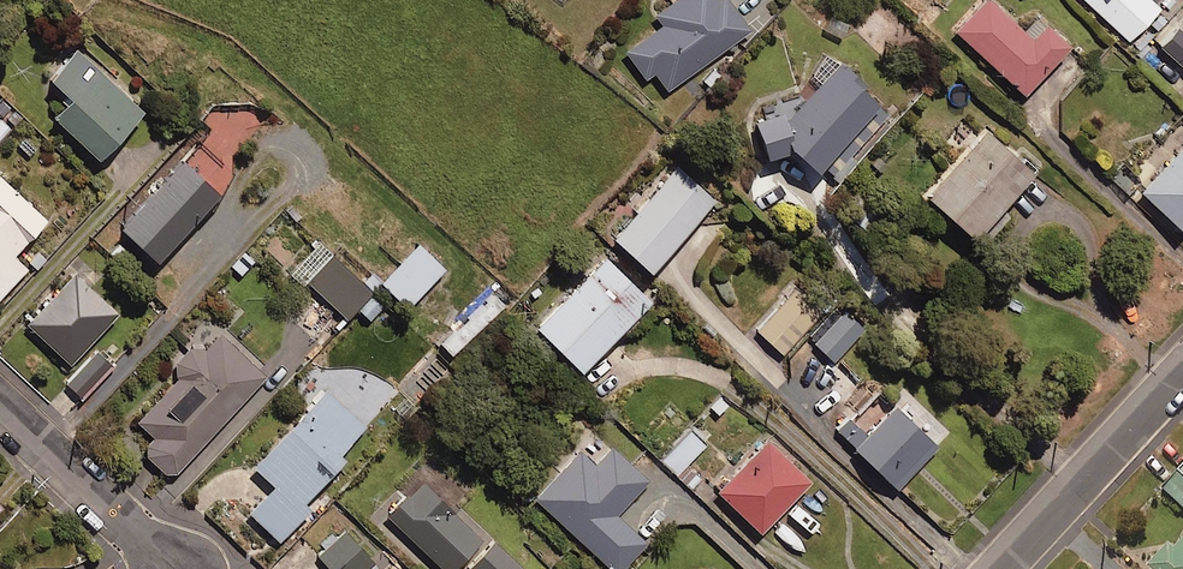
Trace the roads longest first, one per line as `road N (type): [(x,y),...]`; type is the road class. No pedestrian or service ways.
road 1 (residential): [(995,568),(1182,370)]
road 2 (residential): [(171,568),(0,407)]

